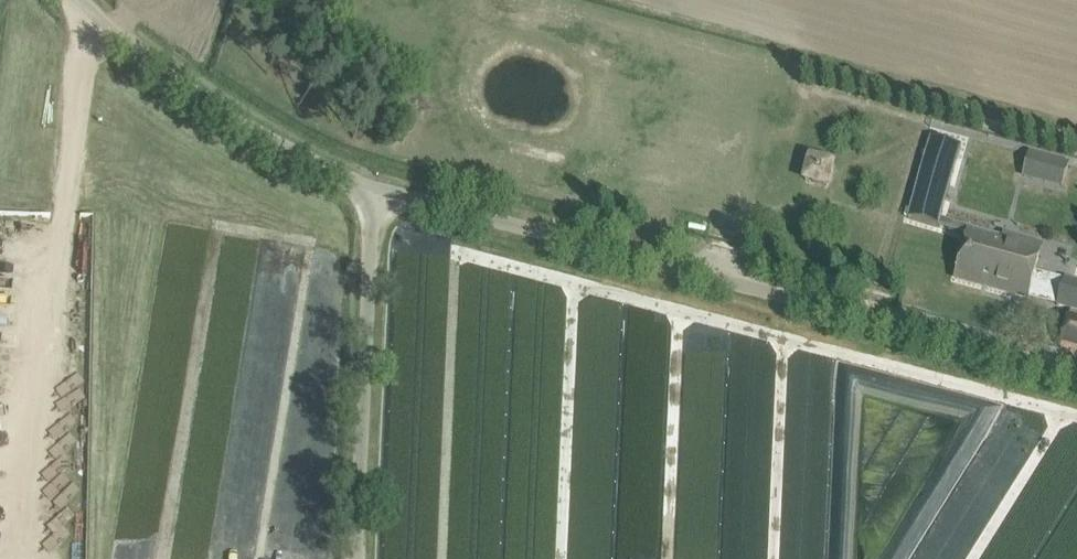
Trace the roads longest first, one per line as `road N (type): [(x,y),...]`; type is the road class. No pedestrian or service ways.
road 1 (unclassified): [(376,191),(1076,374)]
road 2 (unclassified): [(355,558),(376,191)]
road 3 (unclassified): [(376,191),(260,135),(144,58),(81,0)]

